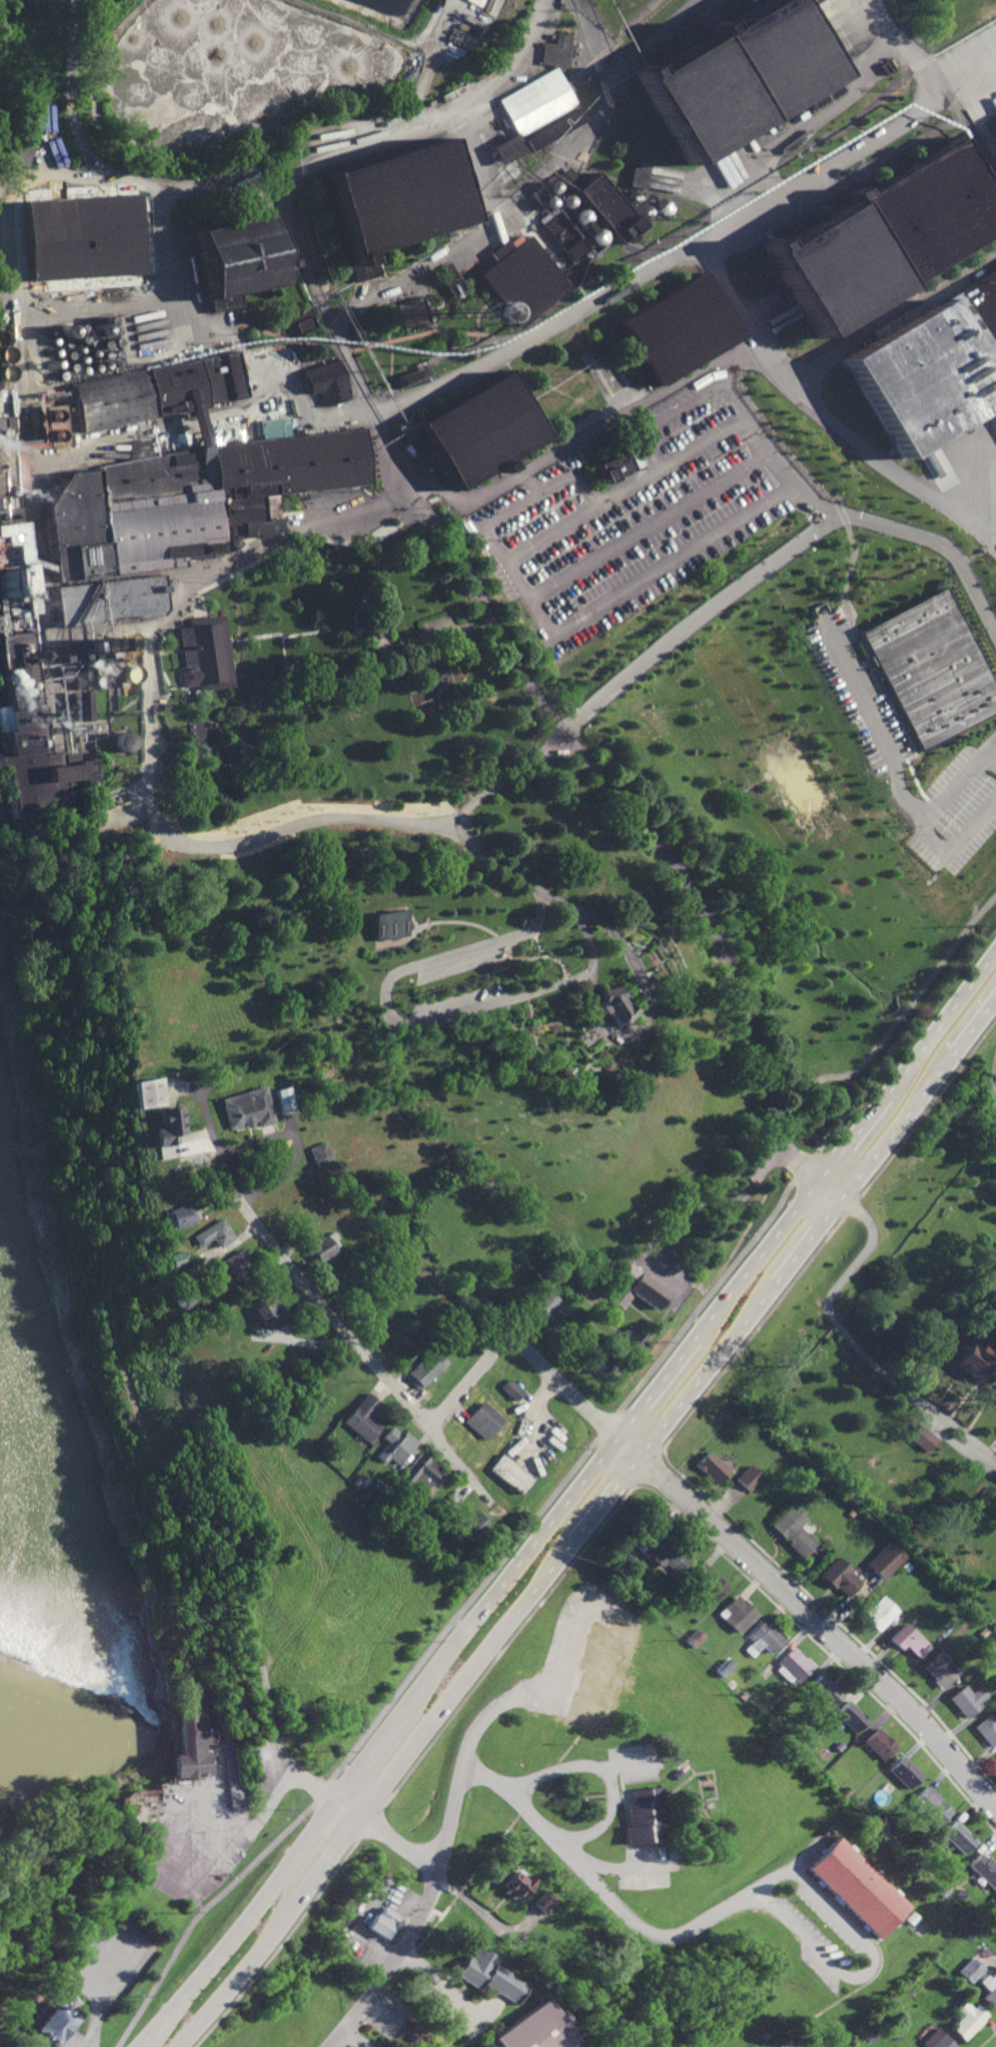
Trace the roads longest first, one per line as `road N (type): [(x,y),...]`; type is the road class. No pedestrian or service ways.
road 1 (trunk): [(995,950),(249,1916),(137,2046)]
road 2 (trunk): [(175,2046),(330,1859),(995,996)]
road 3 (residential): [(838,1201),(782,1143),(694,895),(559,731)]
road 4 (residential): [(995,1812),(918,1719),(619,1437)]
road 5 (residential): [(325,2046),(419,1920),(470,1747),(497,1709)]
road 6 (residential): [(426,1427),(246,1207)]
road 7 (residential): [(619,1437),(536,1360),(508,1347),(490,1355),(426,1427)]
road 8 (residential): [(995,630),(942,544),(840,511)]

